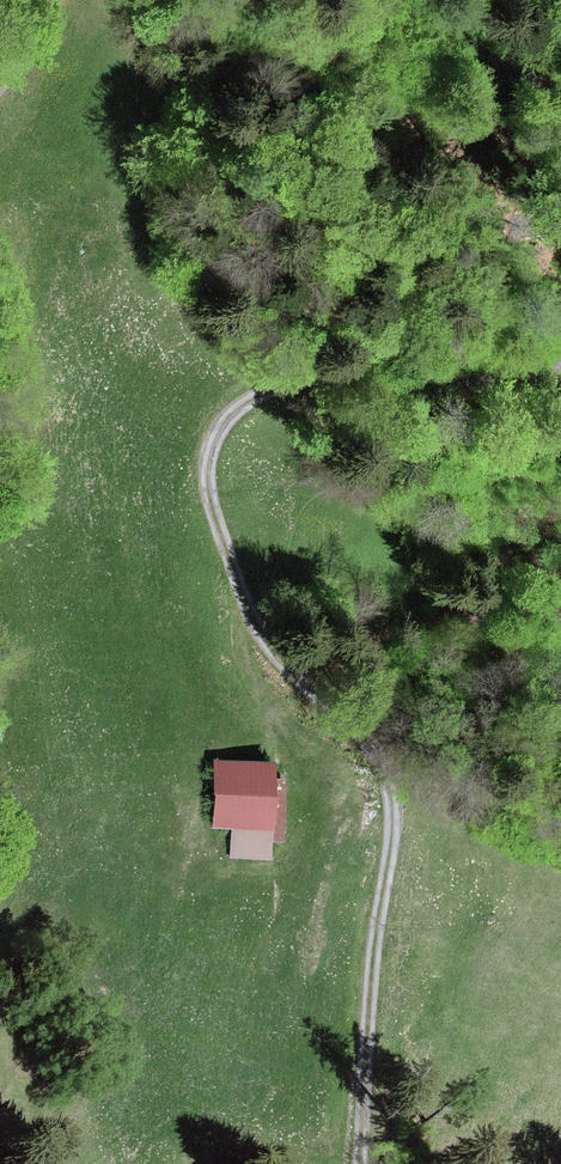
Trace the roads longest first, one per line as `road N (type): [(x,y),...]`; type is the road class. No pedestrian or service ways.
road 1 (track): [(363,1163),(373,974),(394,831),(390,769),(249,615),(211,492),(211,442),(235,412),(311,377),(417,371),(497,378),(530,373),(560,346)]
road 2 (track): [(560,94),(463,48),(394,0)]
road 3 (track): [(295,758),(246,672),(241,635),(249,615)]

